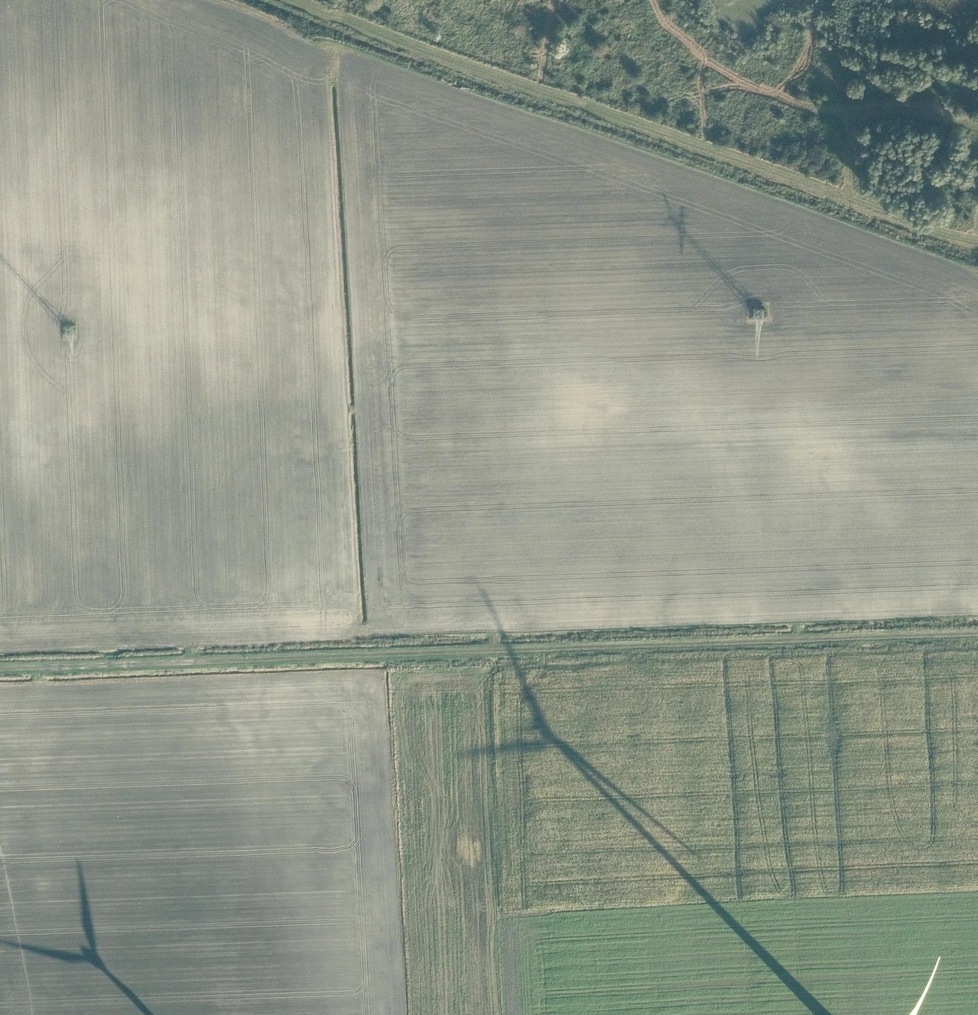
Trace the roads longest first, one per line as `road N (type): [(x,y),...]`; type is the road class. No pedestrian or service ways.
road 1 (track): [(977,634),(0,668)]
road 2 (track): [(977,241),(313,0)]

